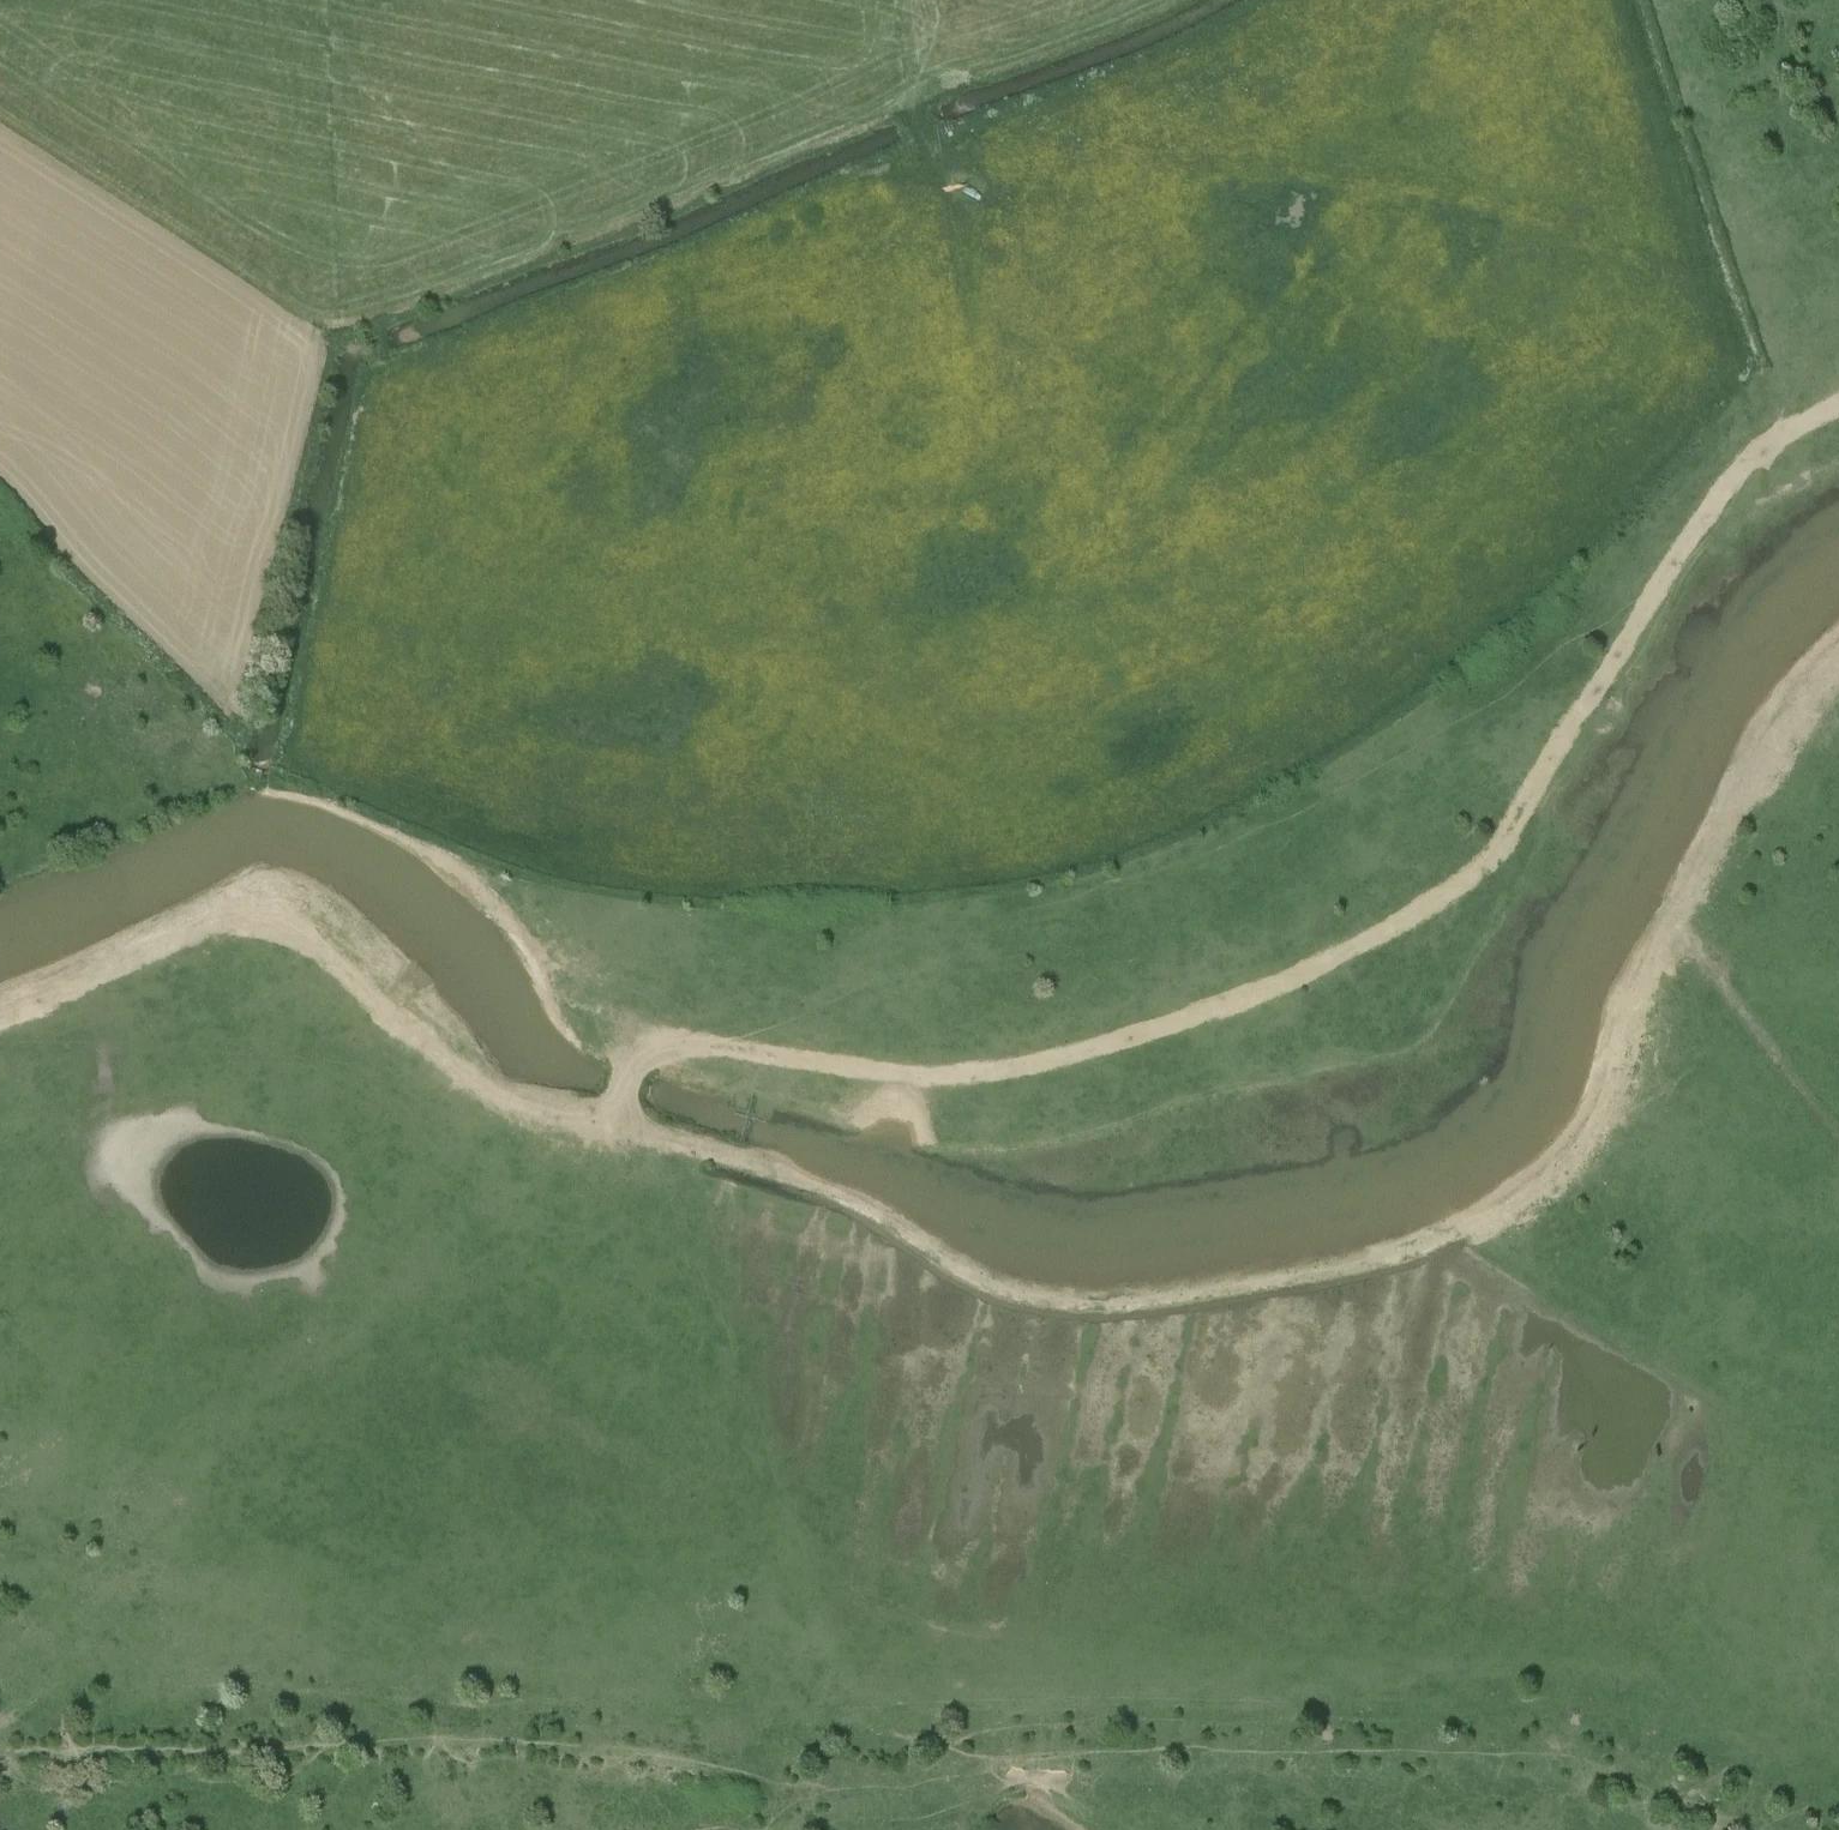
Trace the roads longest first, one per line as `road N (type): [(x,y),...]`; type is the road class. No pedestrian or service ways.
road 1 (track): [(936,154),(915,103),(904,0)]

